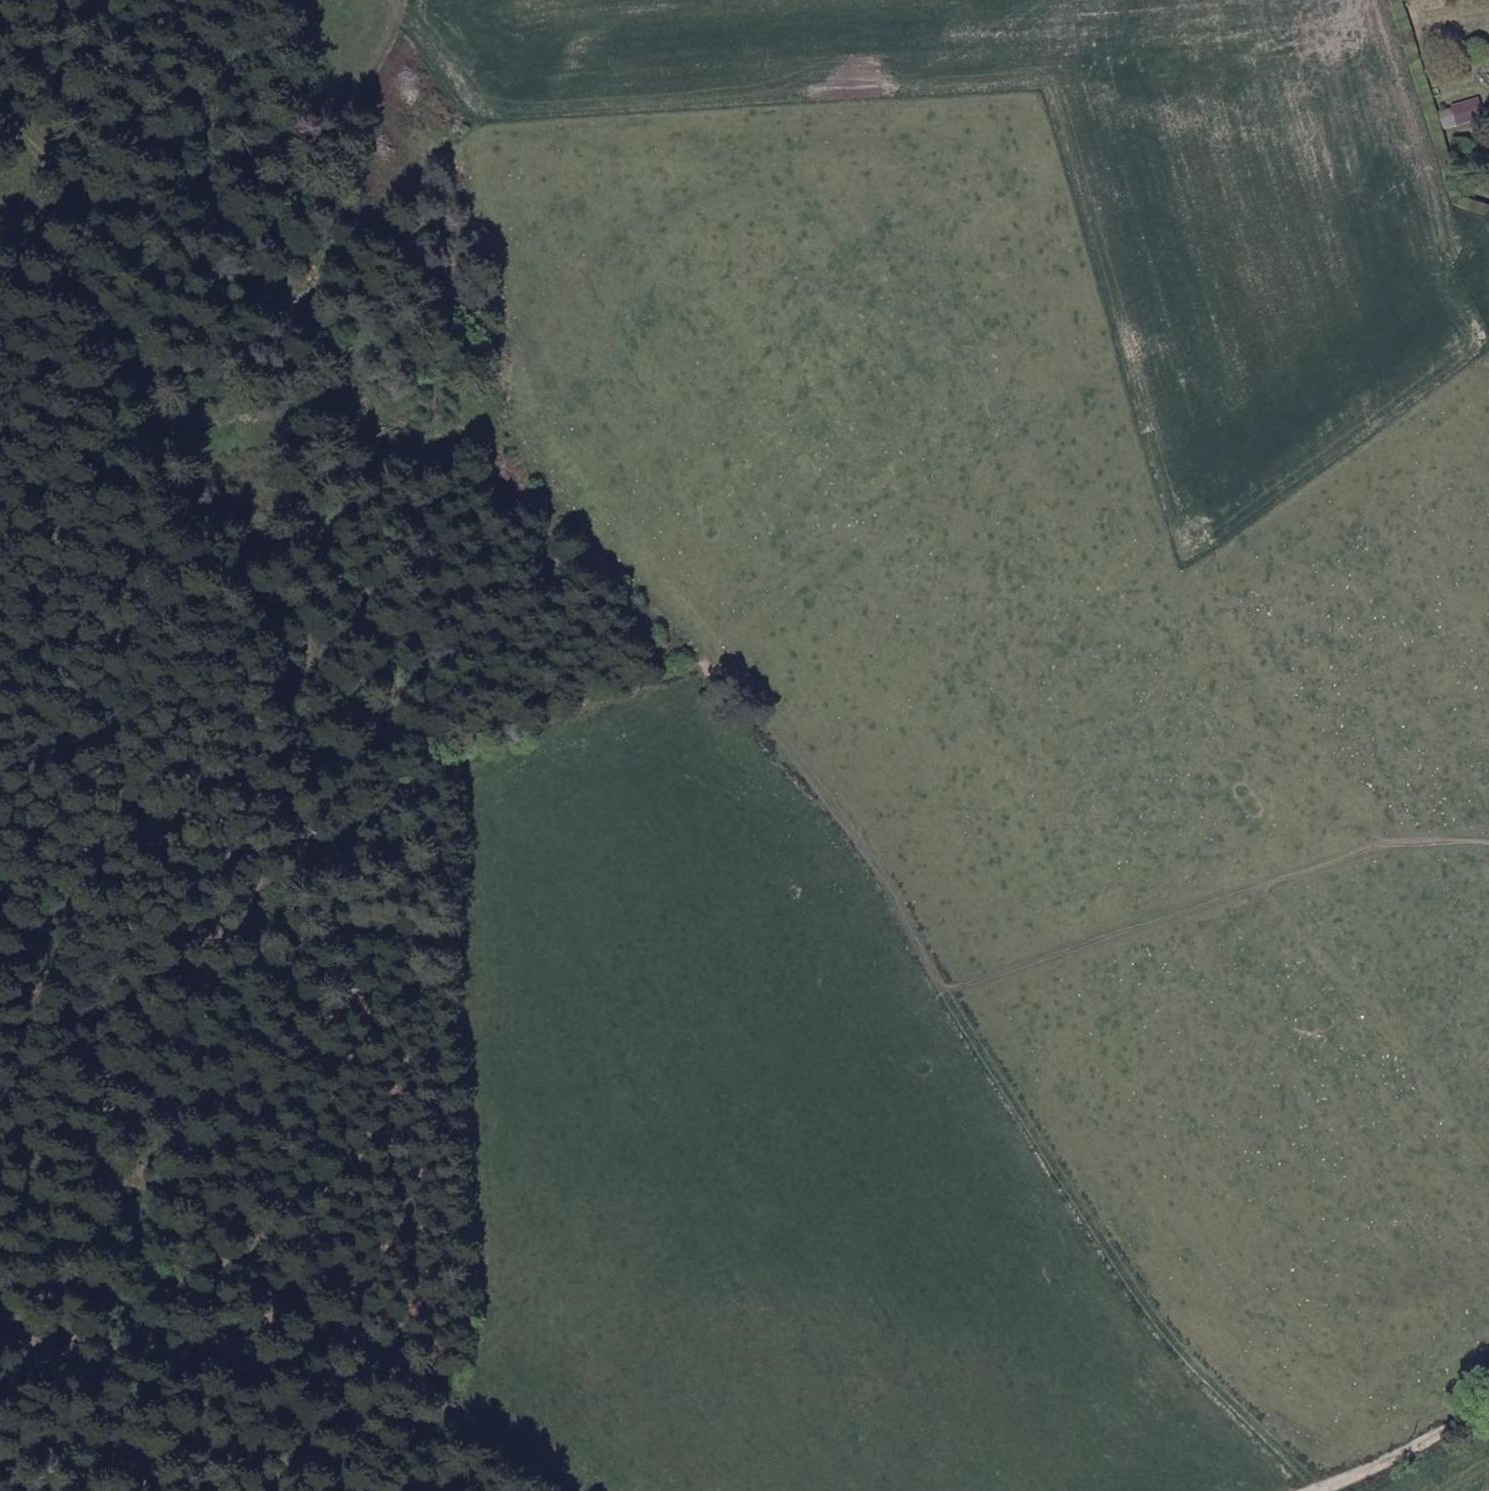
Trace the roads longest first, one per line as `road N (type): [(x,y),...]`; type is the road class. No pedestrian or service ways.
road 1 (track): [(0,1314),(294,1331),(391,1388),(535,1490)]
road 2 (track): [(1488,1406),(1327,1490)]

